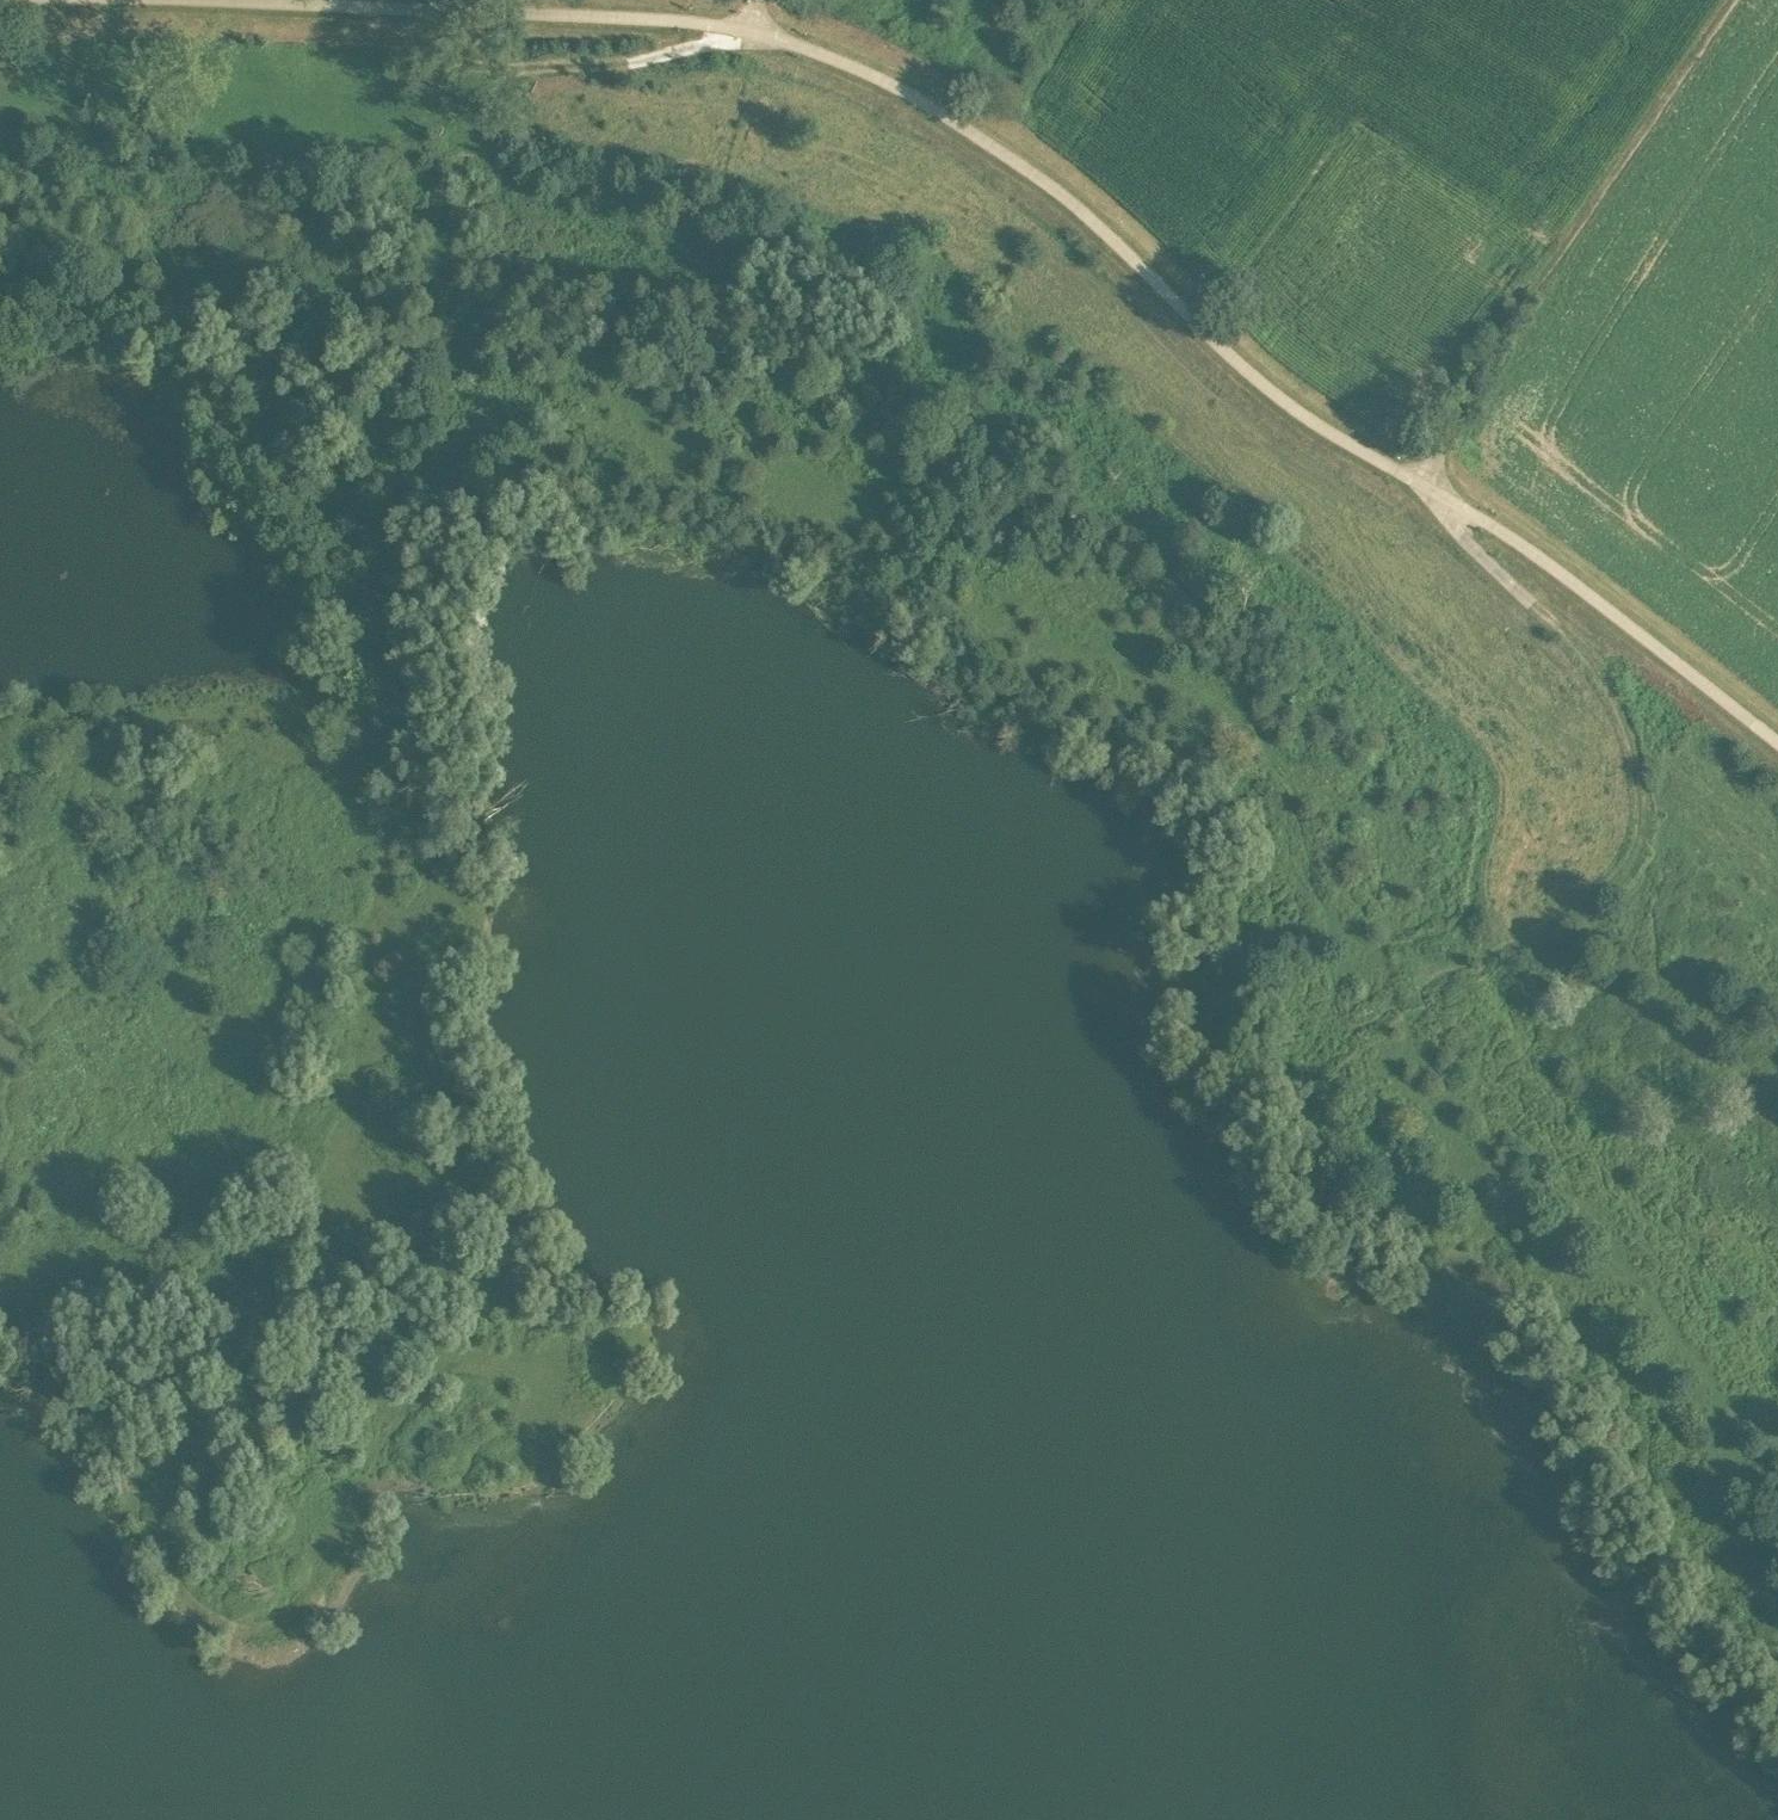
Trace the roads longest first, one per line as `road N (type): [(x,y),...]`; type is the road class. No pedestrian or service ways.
road 1 (track): [(1420,491),(1586,219),(1738,0)]
road 2 (track): [(1531,612),(1614,704),(1632,742),(1642,815),(1635,849),(1579,913),(1437,980),(1421,1008)]

